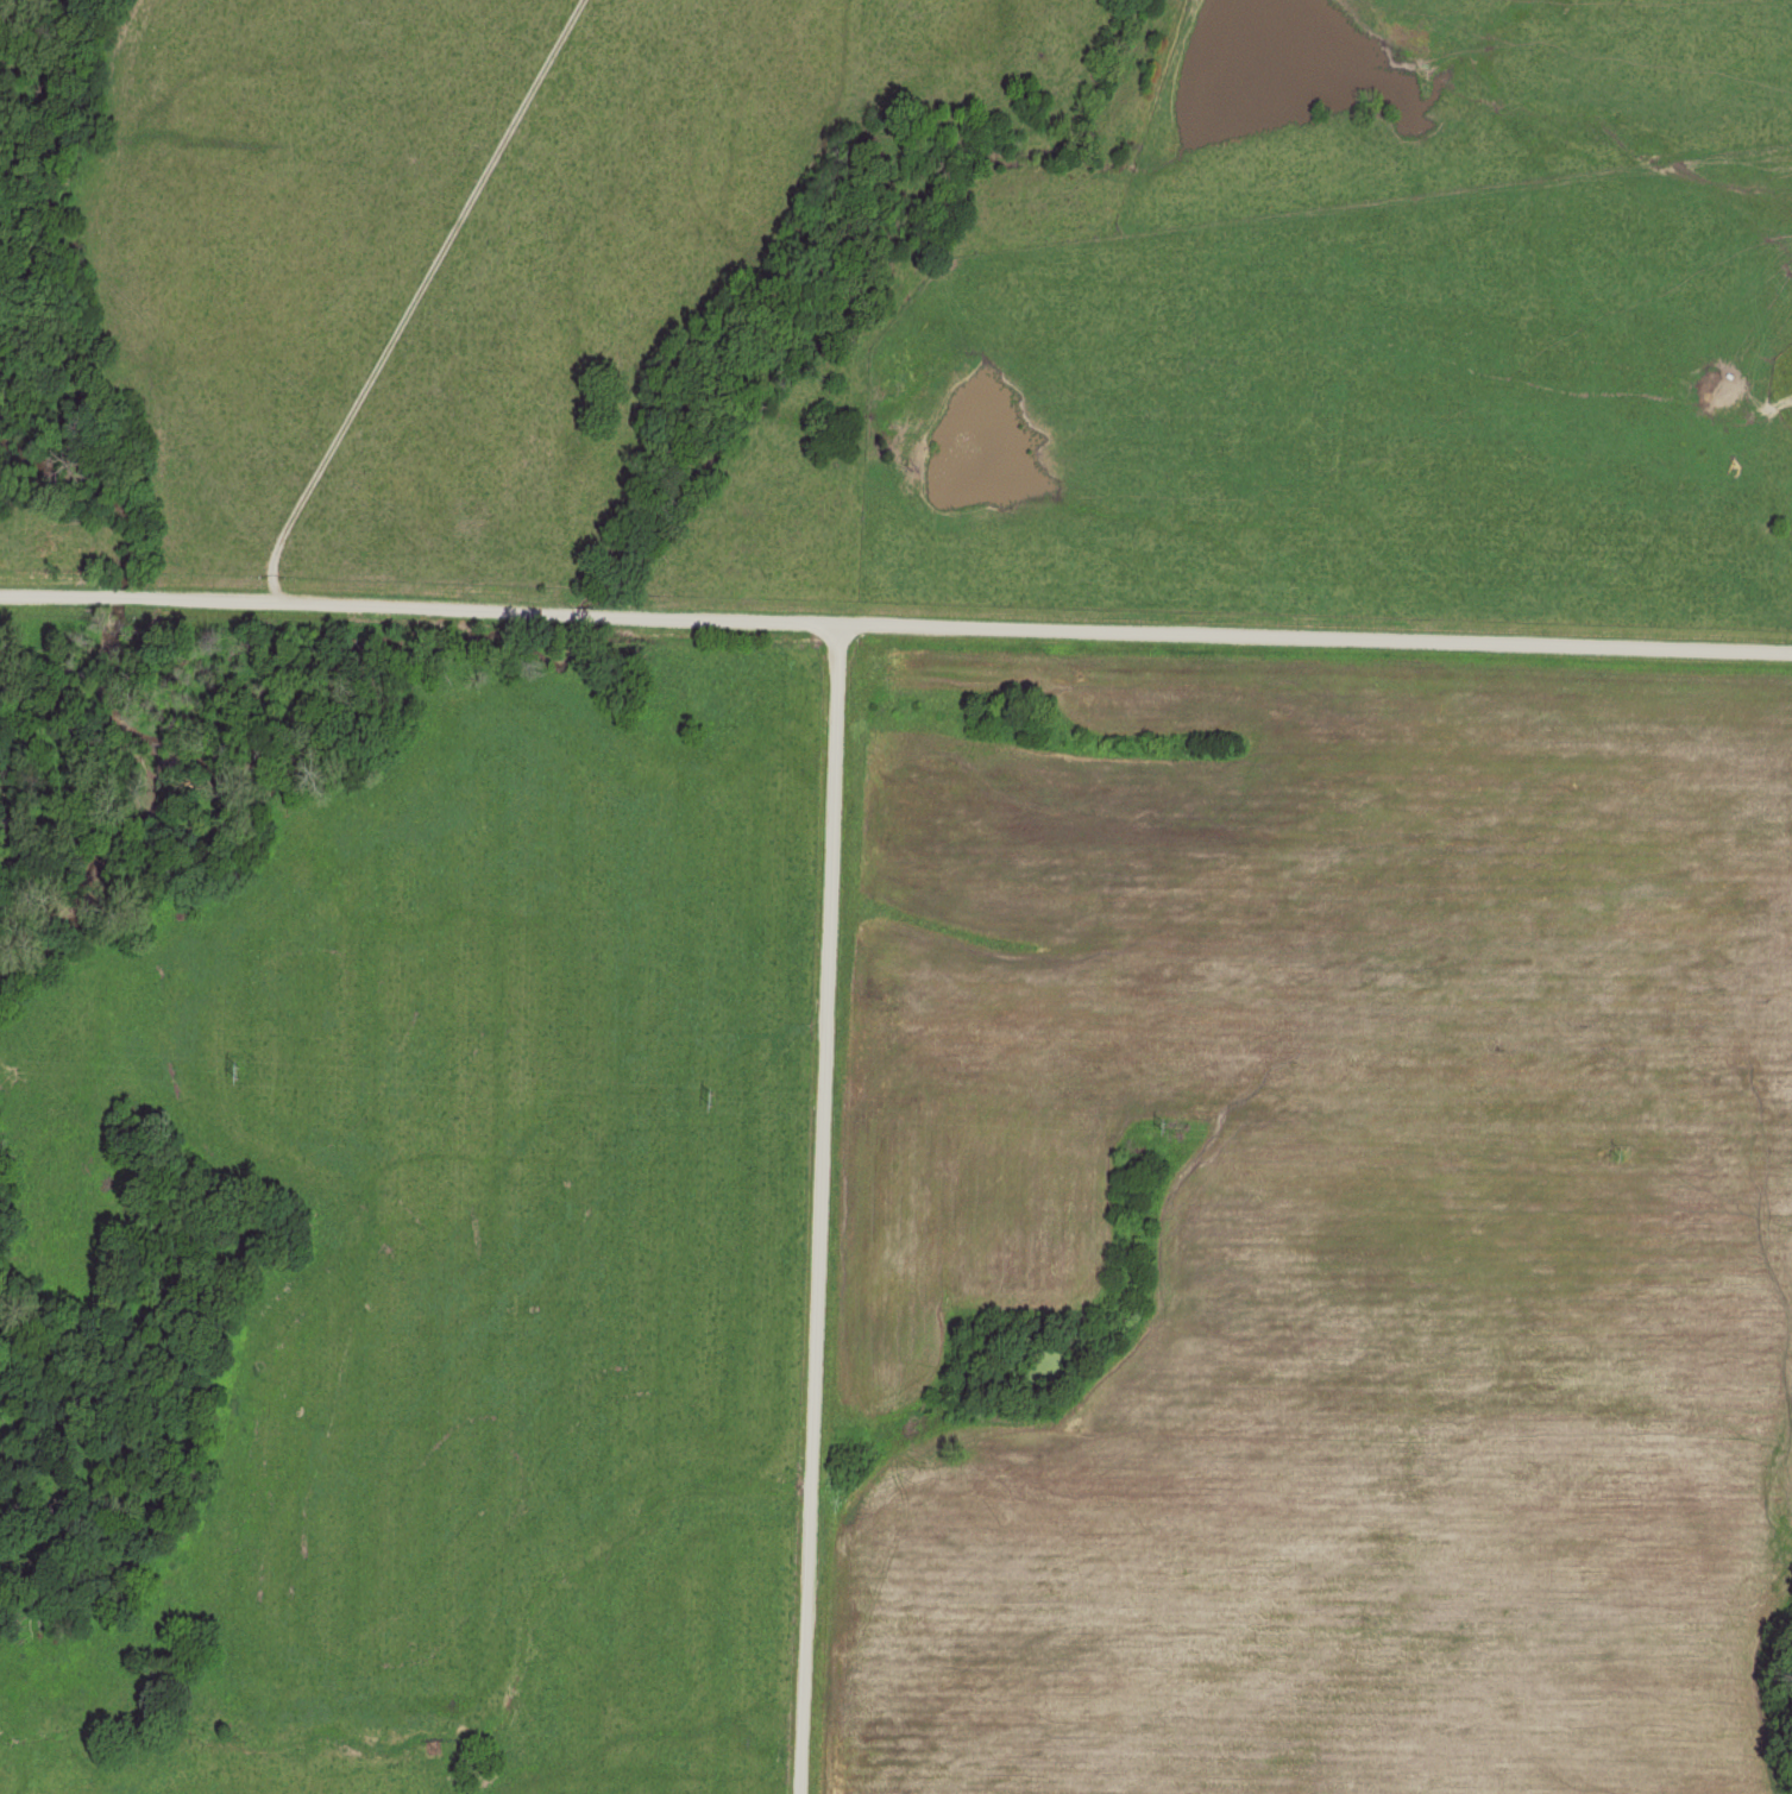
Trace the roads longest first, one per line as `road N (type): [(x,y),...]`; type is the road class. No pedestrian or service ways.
road 1 (residential): [(1791,655),(0,603)]
road 2 (residential): [(805,1793),(844,627)]

